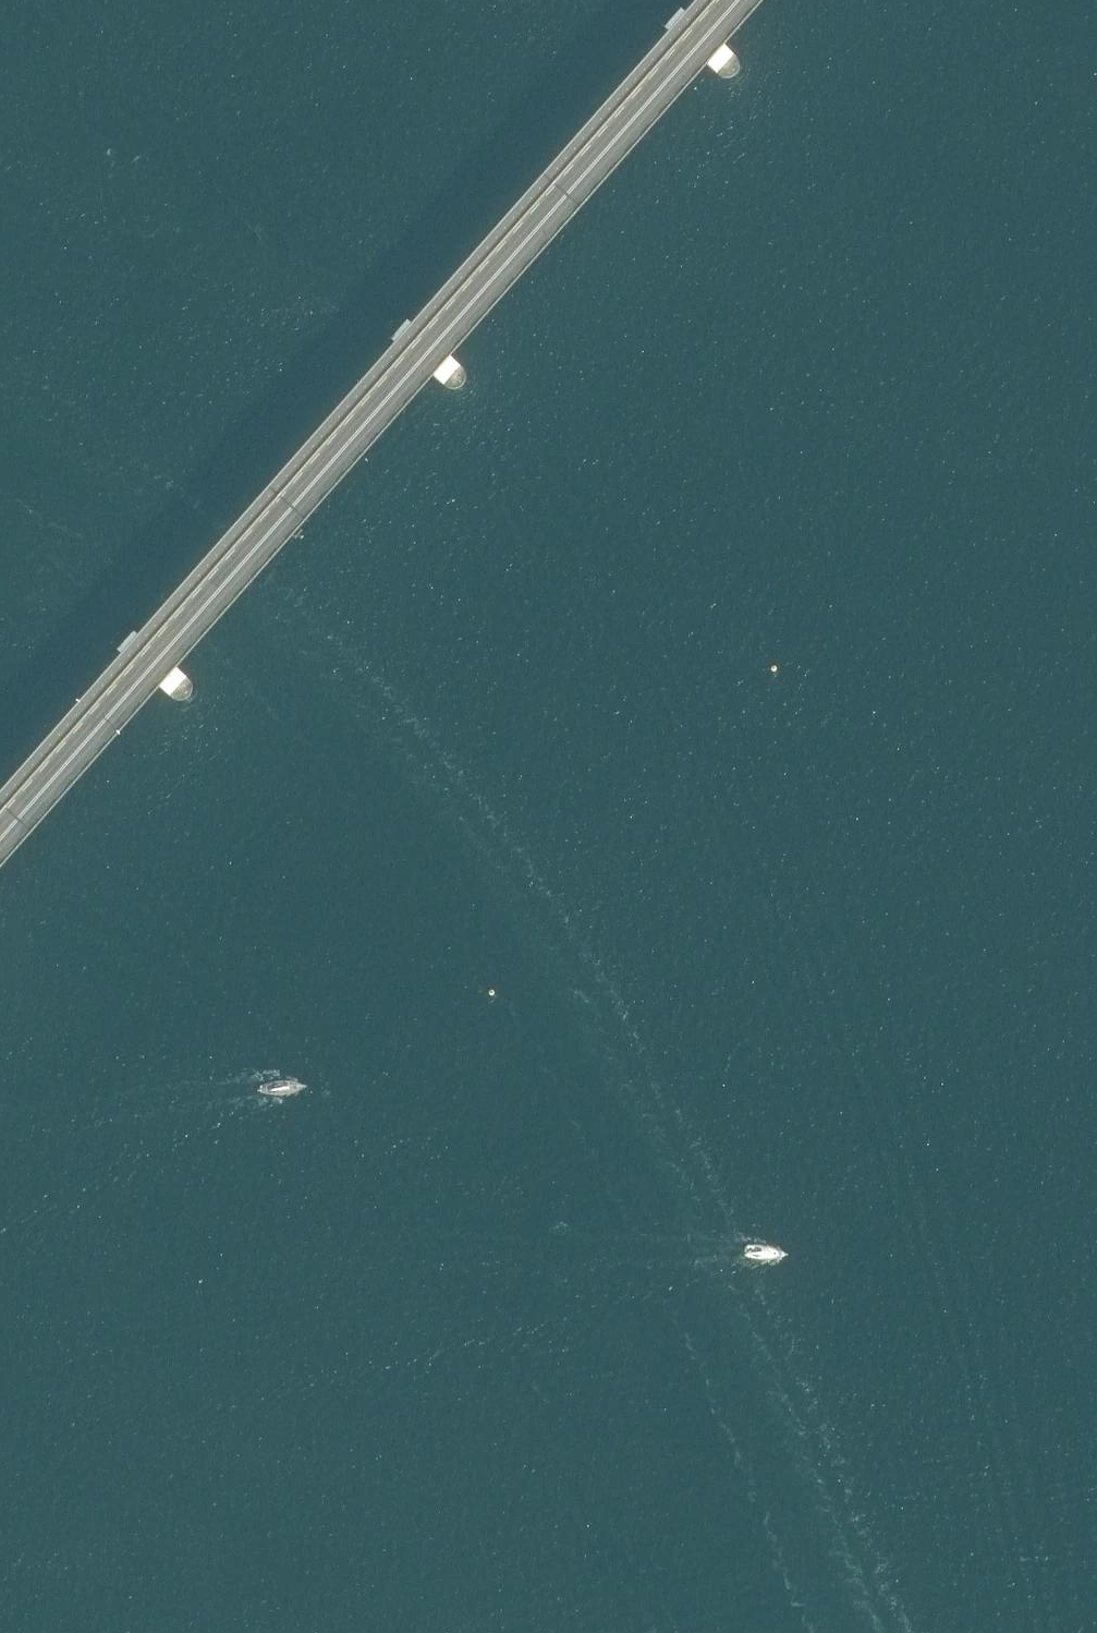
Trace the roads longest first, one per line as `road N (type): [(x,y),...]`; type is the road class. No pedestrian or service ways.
road 1 (primary): [(0,848),(746,0)]

